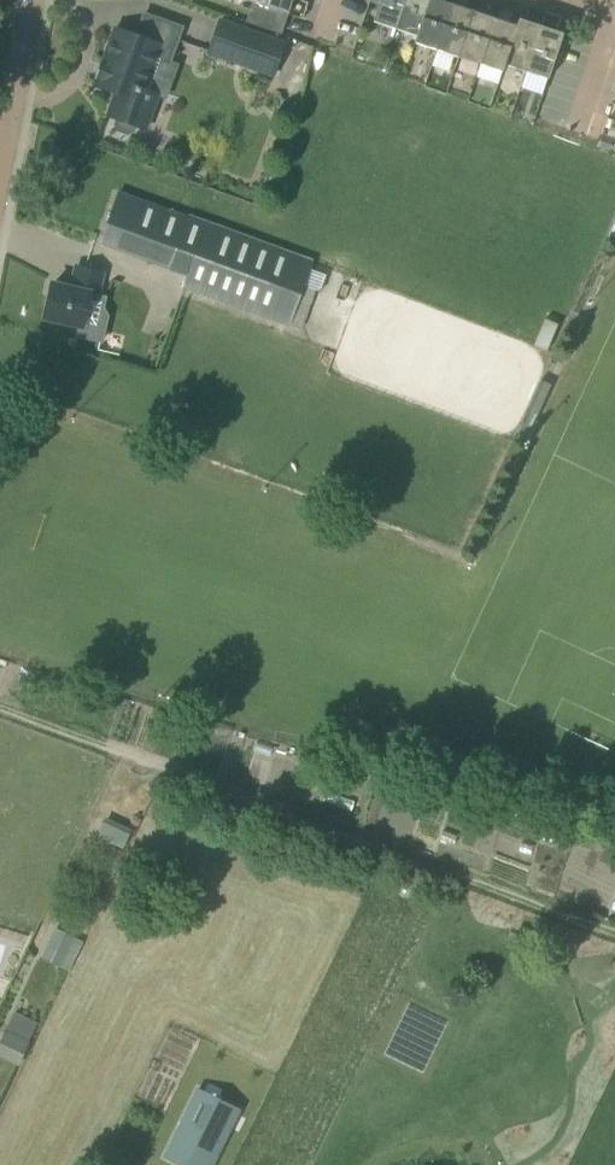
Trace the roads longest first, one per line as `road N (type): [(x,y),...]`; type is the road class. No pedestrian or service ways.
road 1 (track): [(614,932),(0,714)]
road 2 (tertiary): [(0,170),(31,0)]
road 3 (residential): [(580,0),(605,20),(571,124)]

